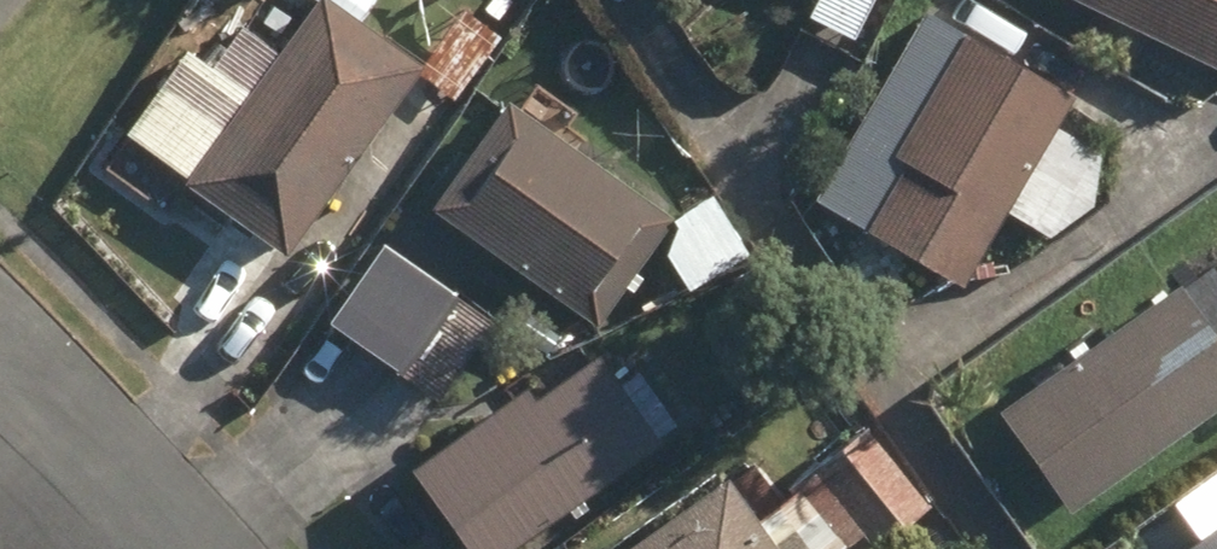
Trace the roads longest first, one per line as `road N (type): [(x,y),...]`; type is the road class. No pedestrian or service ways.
road 1 (residential): [(132,548),(24,427)]

